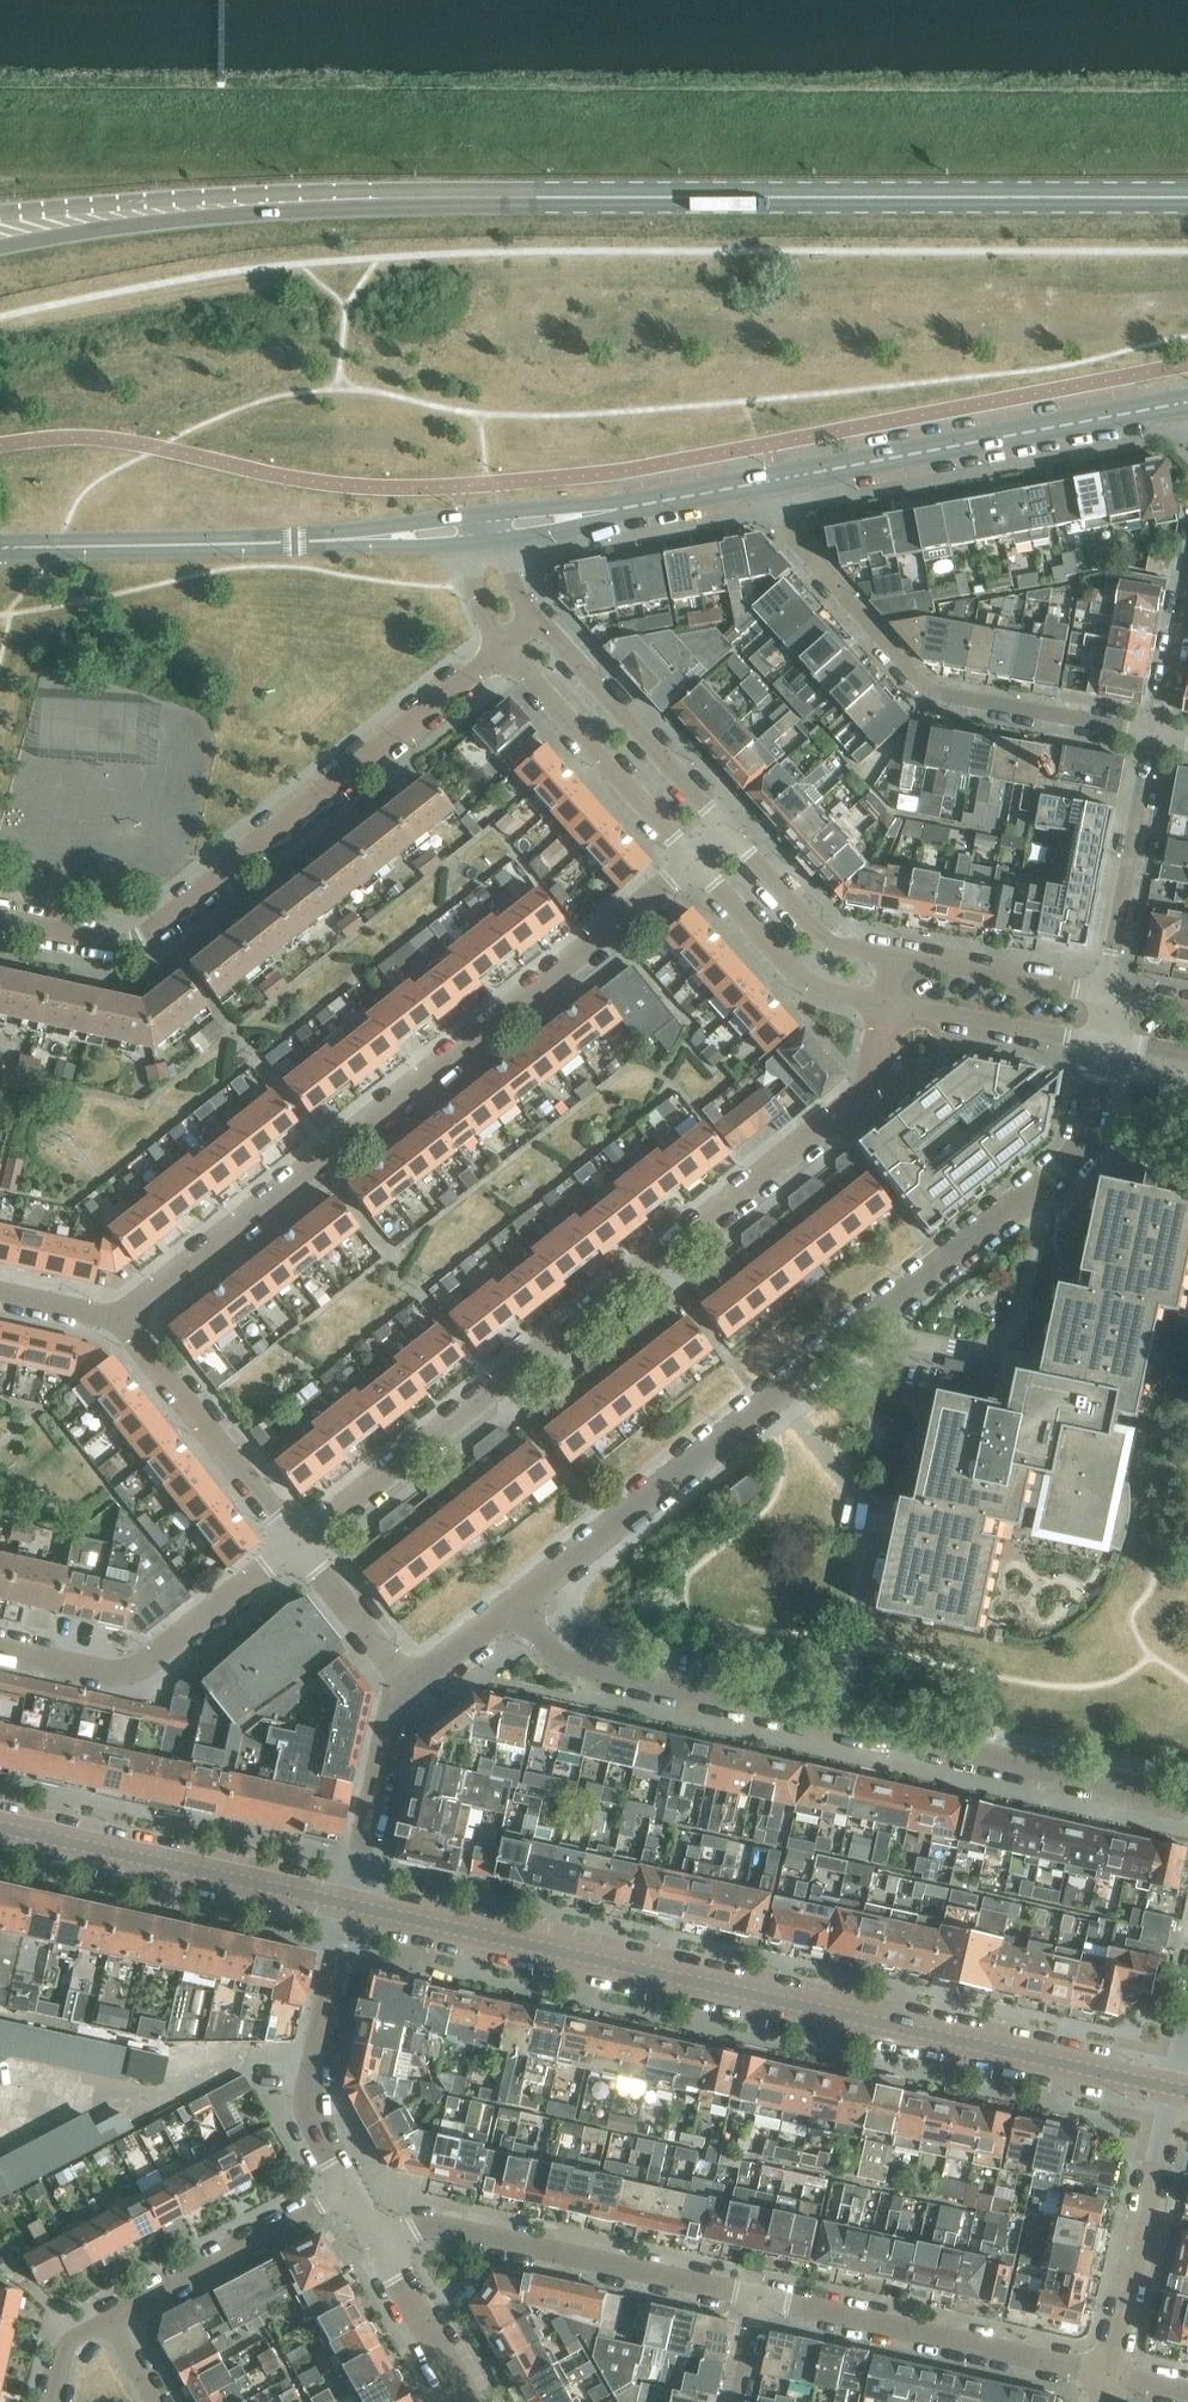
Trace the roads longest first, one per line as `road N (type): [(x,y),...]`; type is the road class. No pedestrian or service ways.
road 1 (residential): [(1174,2086),(347,1905)]
road 2 (secondary): [(90,217),(302,201),(931,197)]
road 3 (residential): [(297,1542),(862,1093),(885,1002)]
road 4 (residential): [(693,860),(123,1320)]
road 5 (residential): [(503,649),(132,941),(0,918)]
road 6 (residential): [(775,1395),(1074,1159),(1103,1041)]
road 7 (residential): [(1153,736),(930,690),(792,539),(779,478)]
road 8 (tertiary): [(0,543),(463,531)]
road 9 (tertiary): [(779,478),(1187,404)]
road 10 (residential): [(761,2297),(431,2224),(379,2245)]
road 11 (residential): [(835,1722),(879,1520),(775,1395)]
road 12 (residential): [(1187,1801),(835,1722)]
road 13 (residential): [(1109,2375),(761,2297)]
road 14 (residential): [(347,1905),(0,1829)]
road 15 (residential): [(835,1722),(557,1657),(513,1603)]
road 16 (residential): [(0,1649),(100,1671),(137,1667),(297,1542)]
road 17 (residential): [(513,1603),(775,1395)]
road 18 (residential): [(349,2190),(309,2116),(347,1905)]
road 19 (residential): [(1109,2375),(1174,2086)]
road 20 (residential): [(733,836),(535,617)]
road 21 (residential): [(503,649),(693,860)]
road 22 (residential): [(297,1542),(123,1320)]
road 23 (tertiary): [(503,526),(779,478)]
road 24 (residential): [(107,2319),(349,2190)]
road 25 (residential): [(1109,994),(1153,736)]
road 26 (secondary): [(1187,197),(931,197)]
road 27 (residential): [(693,860),(798,976),(885,1002)]
road 28 (residential): [(347,1905),(404,1676)]
road 29 (residential): [(885,1002),(1103,1041)]
road 30 (residential): [(1109,994),(896,955)]
road 31 (residential): [(896,955),(830,942),(733,836)]
road 32 (residential): [(467,2401),(379,2245)]
road 33 (residential): [(404,1676),(297,1542)]
road 34 (residential): [(1153,736),(1187,572)]
road 35 (residential): [(404,1676),(425,1674),(513,1603)]
road 36 (residential): [(123,1320),(0,1293)]
road 37 (residential): [(463,531),(477,598),(503,649)]

